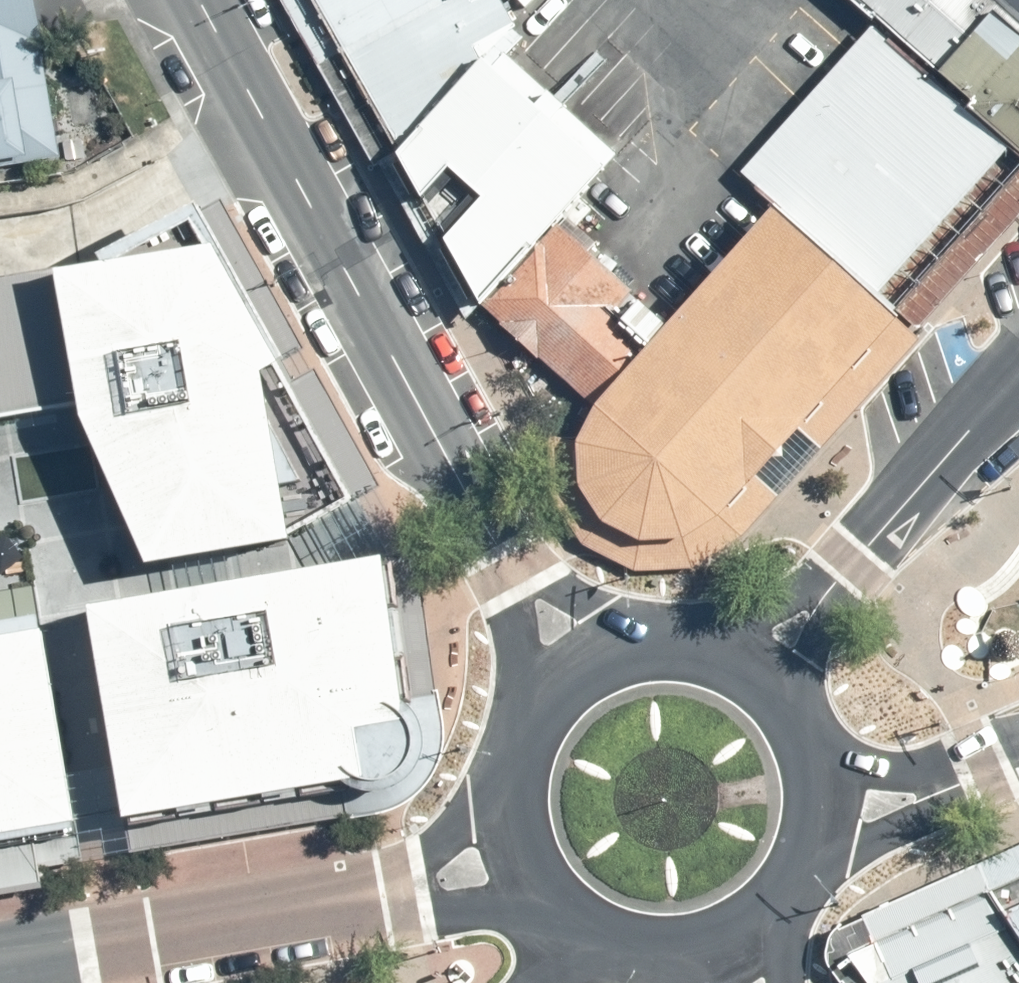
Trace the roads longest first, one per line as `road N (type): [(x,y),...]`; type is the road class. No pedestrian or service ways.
road 1 (secondary): [(199,0),(512,571),(574,668)]
road 2 (secondary): [(0,950),(512,856)]
road 3 (secondary): [(760,672),(1018,372)]
road 4 (secondary): [(512,856),(504,807),(509,762),(527,720),(574,668)]
road 5 (tertiary): [(827,818),(857,817),(1018,756)]
road 6 (secondary): [(574,668),(624,646),(674,643),(723,652),(760,672)]
road 7 (secondary): [(827,818),(796,899),(766,930),(722,954)]
road 8 (secondary): [(760,672),(814,738),(827,818)]
road 9 (secondary): [(722,954),(643,963),(576,936)]

